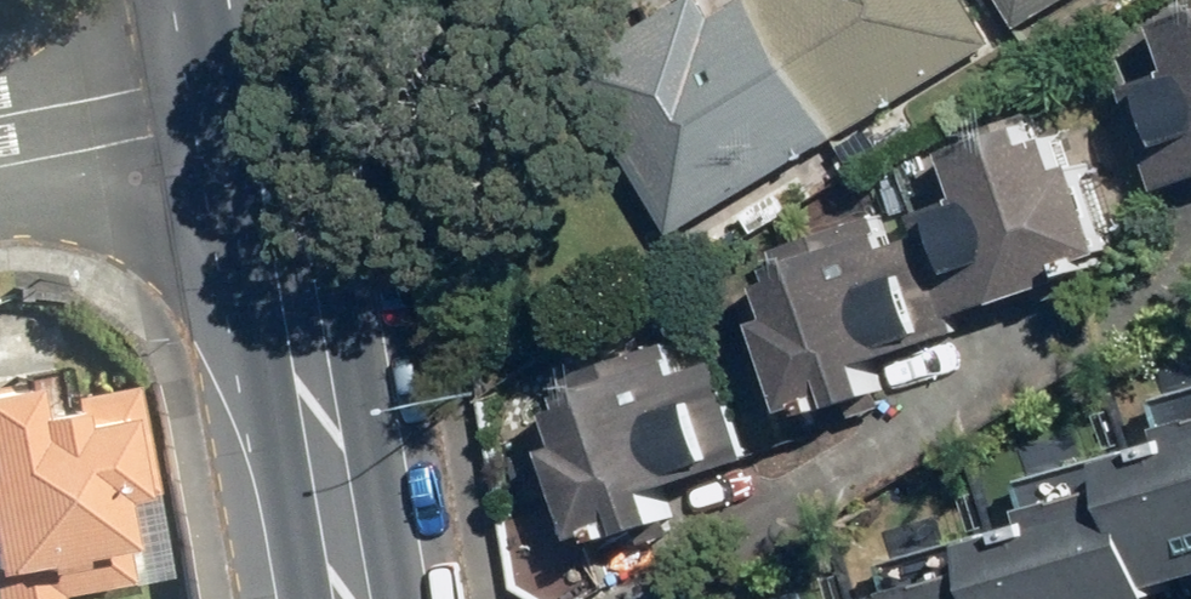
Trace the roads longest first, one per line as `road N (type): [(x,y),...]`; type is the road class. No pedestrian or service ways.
road 1 (secondary): [(270,109),(356,598)]
road 2 (residential): [(0,163),(270,109)]

